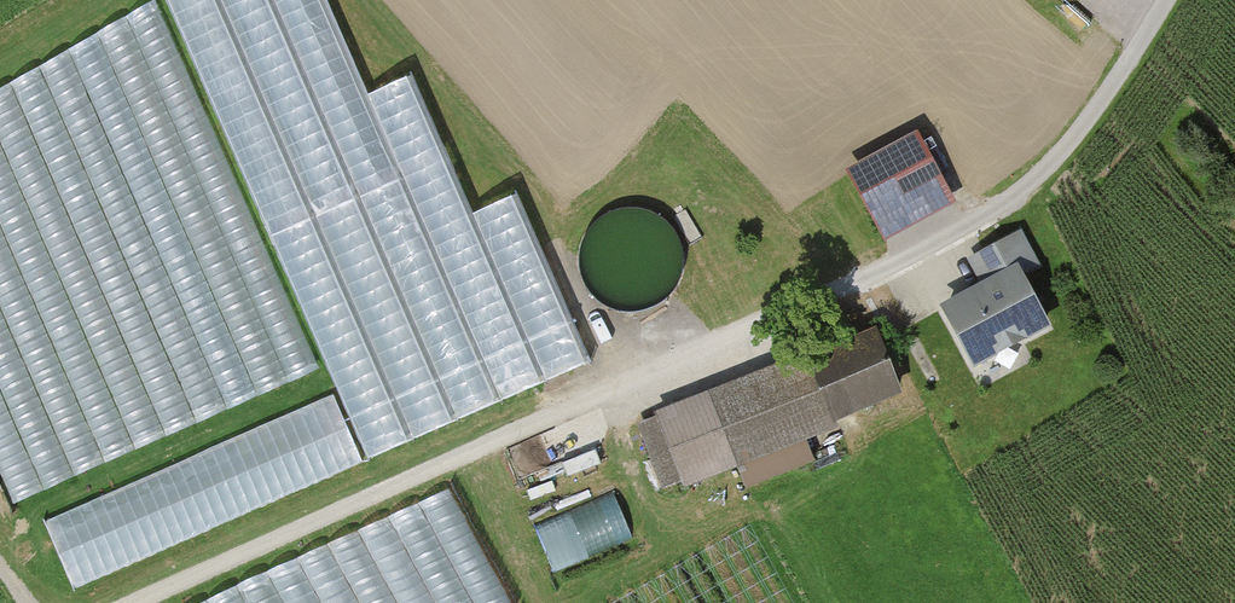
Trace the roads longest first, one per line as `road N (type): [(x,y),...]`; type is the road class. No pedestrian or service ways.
road 1 (track): [(136,602),(885,275),(976,223),(1045,170),(1085,125),(1156,18)]

